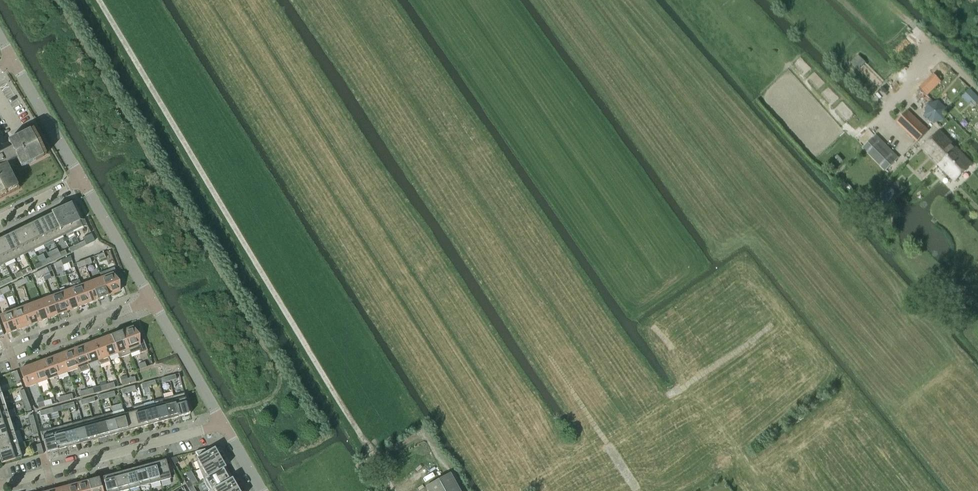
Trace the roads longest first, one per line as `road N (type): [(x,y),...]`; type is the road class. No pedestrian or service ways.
road 1 (track): [(421,0),(632,303),(677,350),(683,384),(603,441),(639,490)]
road 2 (residential): [(0,485),(222,422)]
road 3 (residential): [(0,357),(151,302)]
road 4 (residential): [(151,302),(79,178)]
road 5 (residential): [(222,422),(151,302)]
road 6 (residential): [(79,178),(13,64)]

